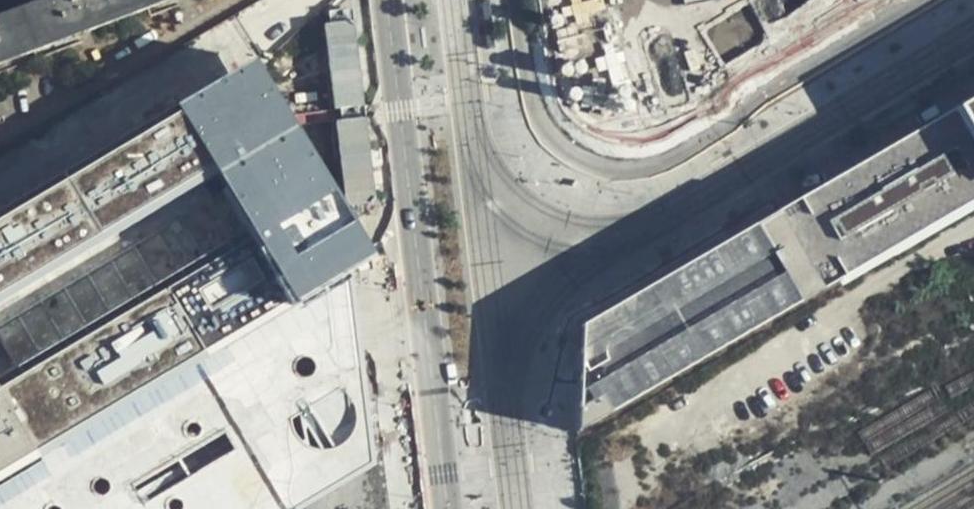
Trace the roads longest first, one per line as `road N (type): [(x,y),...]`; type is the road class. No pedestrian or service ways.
road 1 (unclassified): [(387,0),(440,508)]

